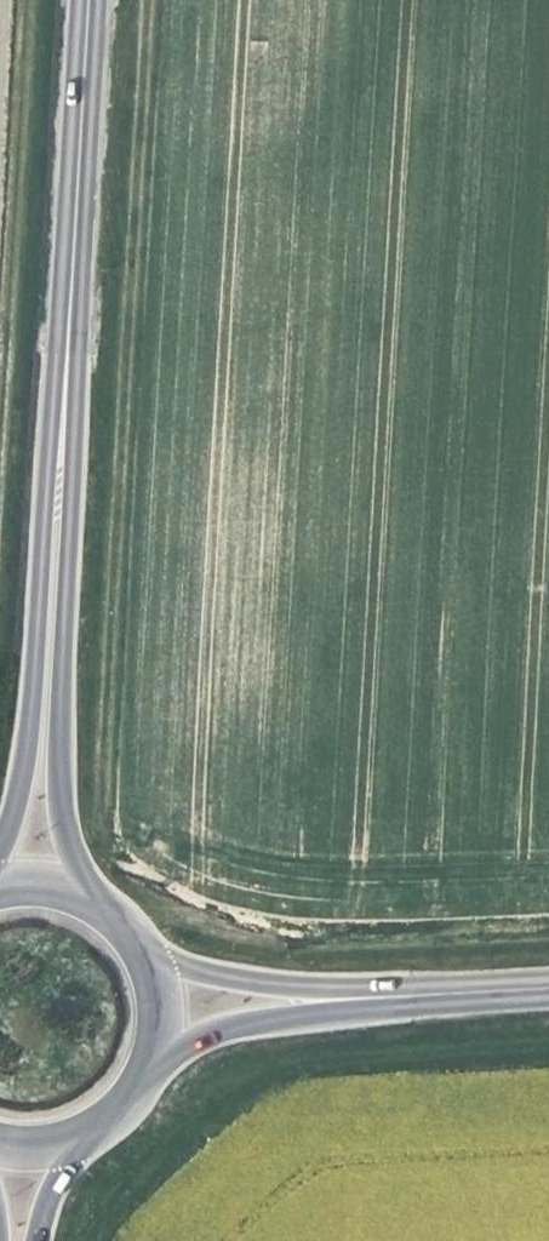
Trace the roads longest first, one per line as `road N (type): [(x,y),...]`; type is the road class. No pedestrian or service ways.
road 1 (primary): [(83,902),(56,788),(71,171)]
road 2 (primary): [(71,171),(33,480),(19,711),(0,815)]
road 3 (track): [(0,364),(23,0)]
road 4 (secondary): [(142,1061),(251,1022),(455,989)]
road 5 (secondary): [(455,989),(257,983),(138,961)]
road 6 (primary): [(71,171),(81,0)]
road 7 (primary): [(29,1240),(54,1175),(83,1129)]

